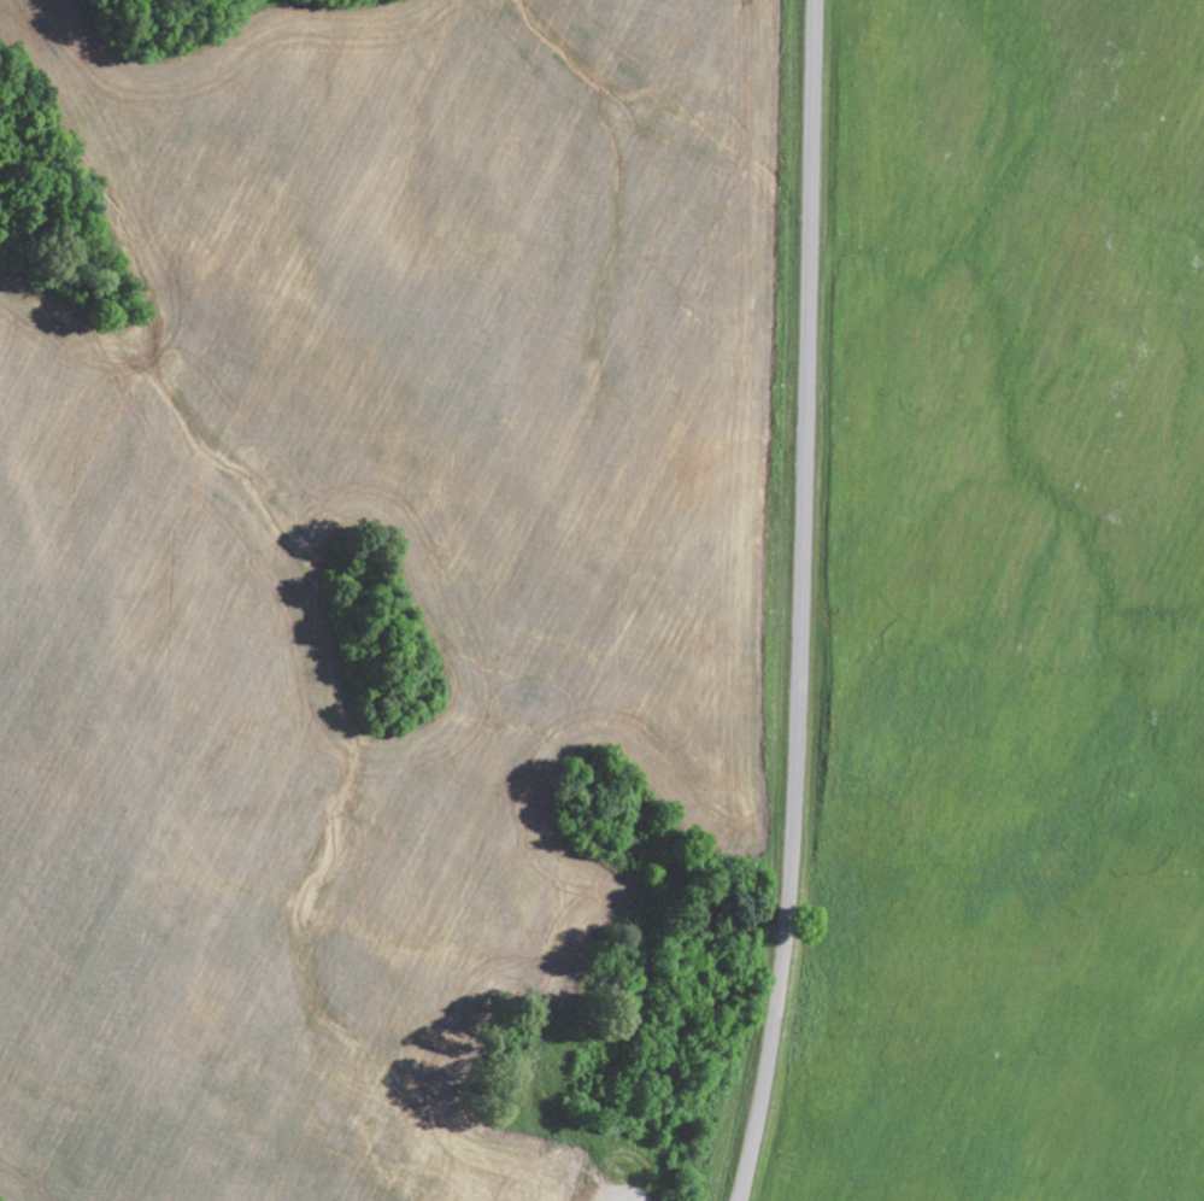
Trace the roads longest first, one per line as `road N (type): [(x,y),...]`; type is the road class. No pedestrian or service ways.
road 1 (residential): [(741,1200),(781,1002),(798,803),(816,0)]

